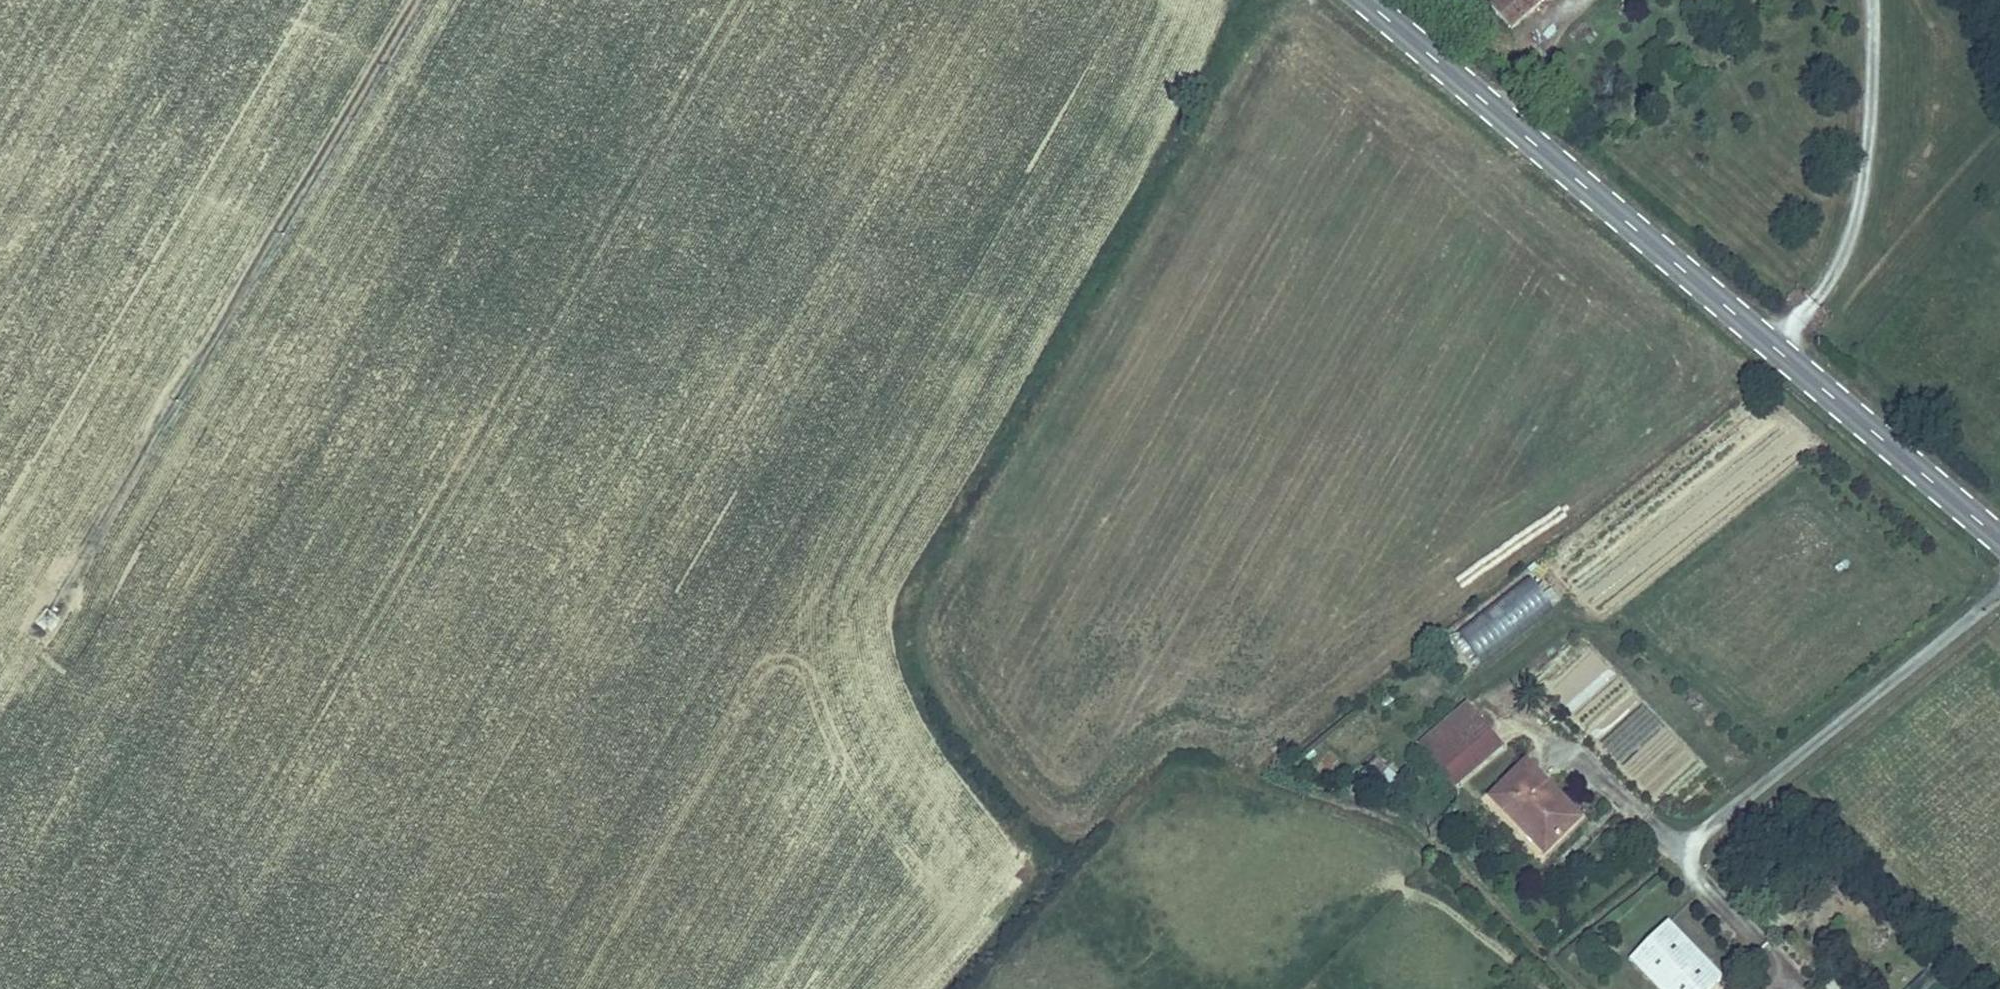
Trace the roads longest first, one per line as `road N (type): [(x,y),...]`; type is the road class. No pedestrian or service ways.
road 1 (secondary): [(1999,543),(1360,0)]

